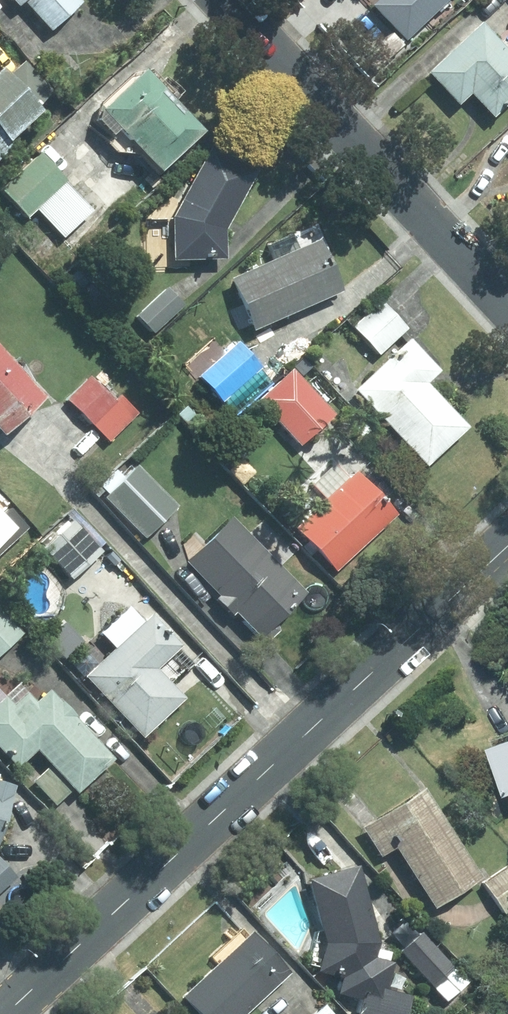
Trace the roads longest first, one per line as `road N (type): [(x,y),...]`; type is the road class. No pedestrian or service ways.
road 1 (residential): [(5,1013),(507,545)]
road 2 (residential): [(223,0),(507,306)]

